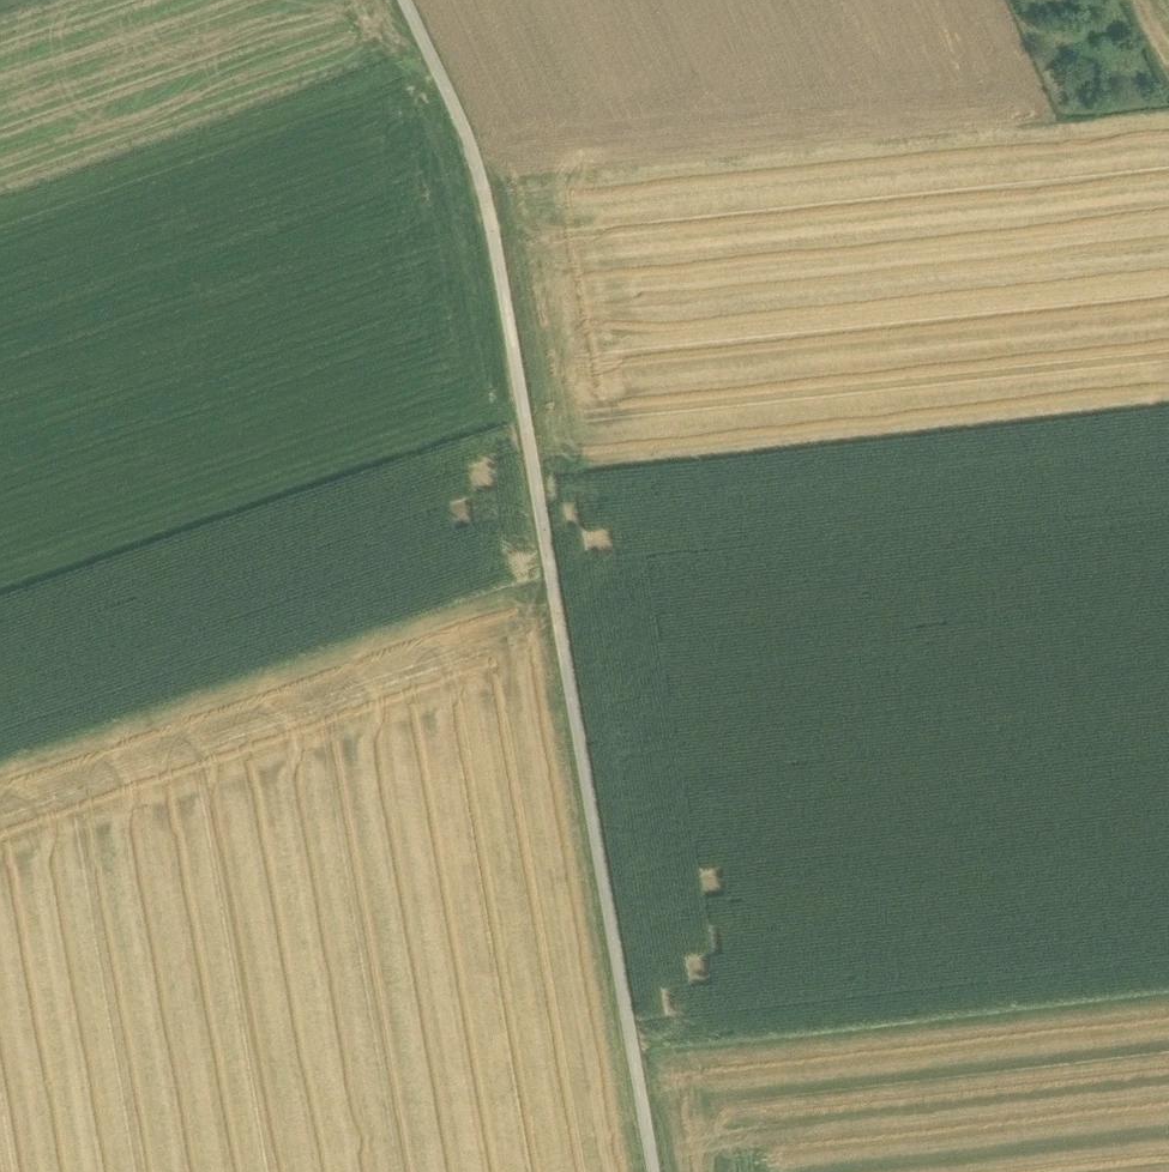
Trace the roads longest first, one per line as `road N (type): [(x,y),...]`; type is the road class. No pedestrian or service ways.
road 1 (track): [(654,1171),(478,162),(403,0)]

